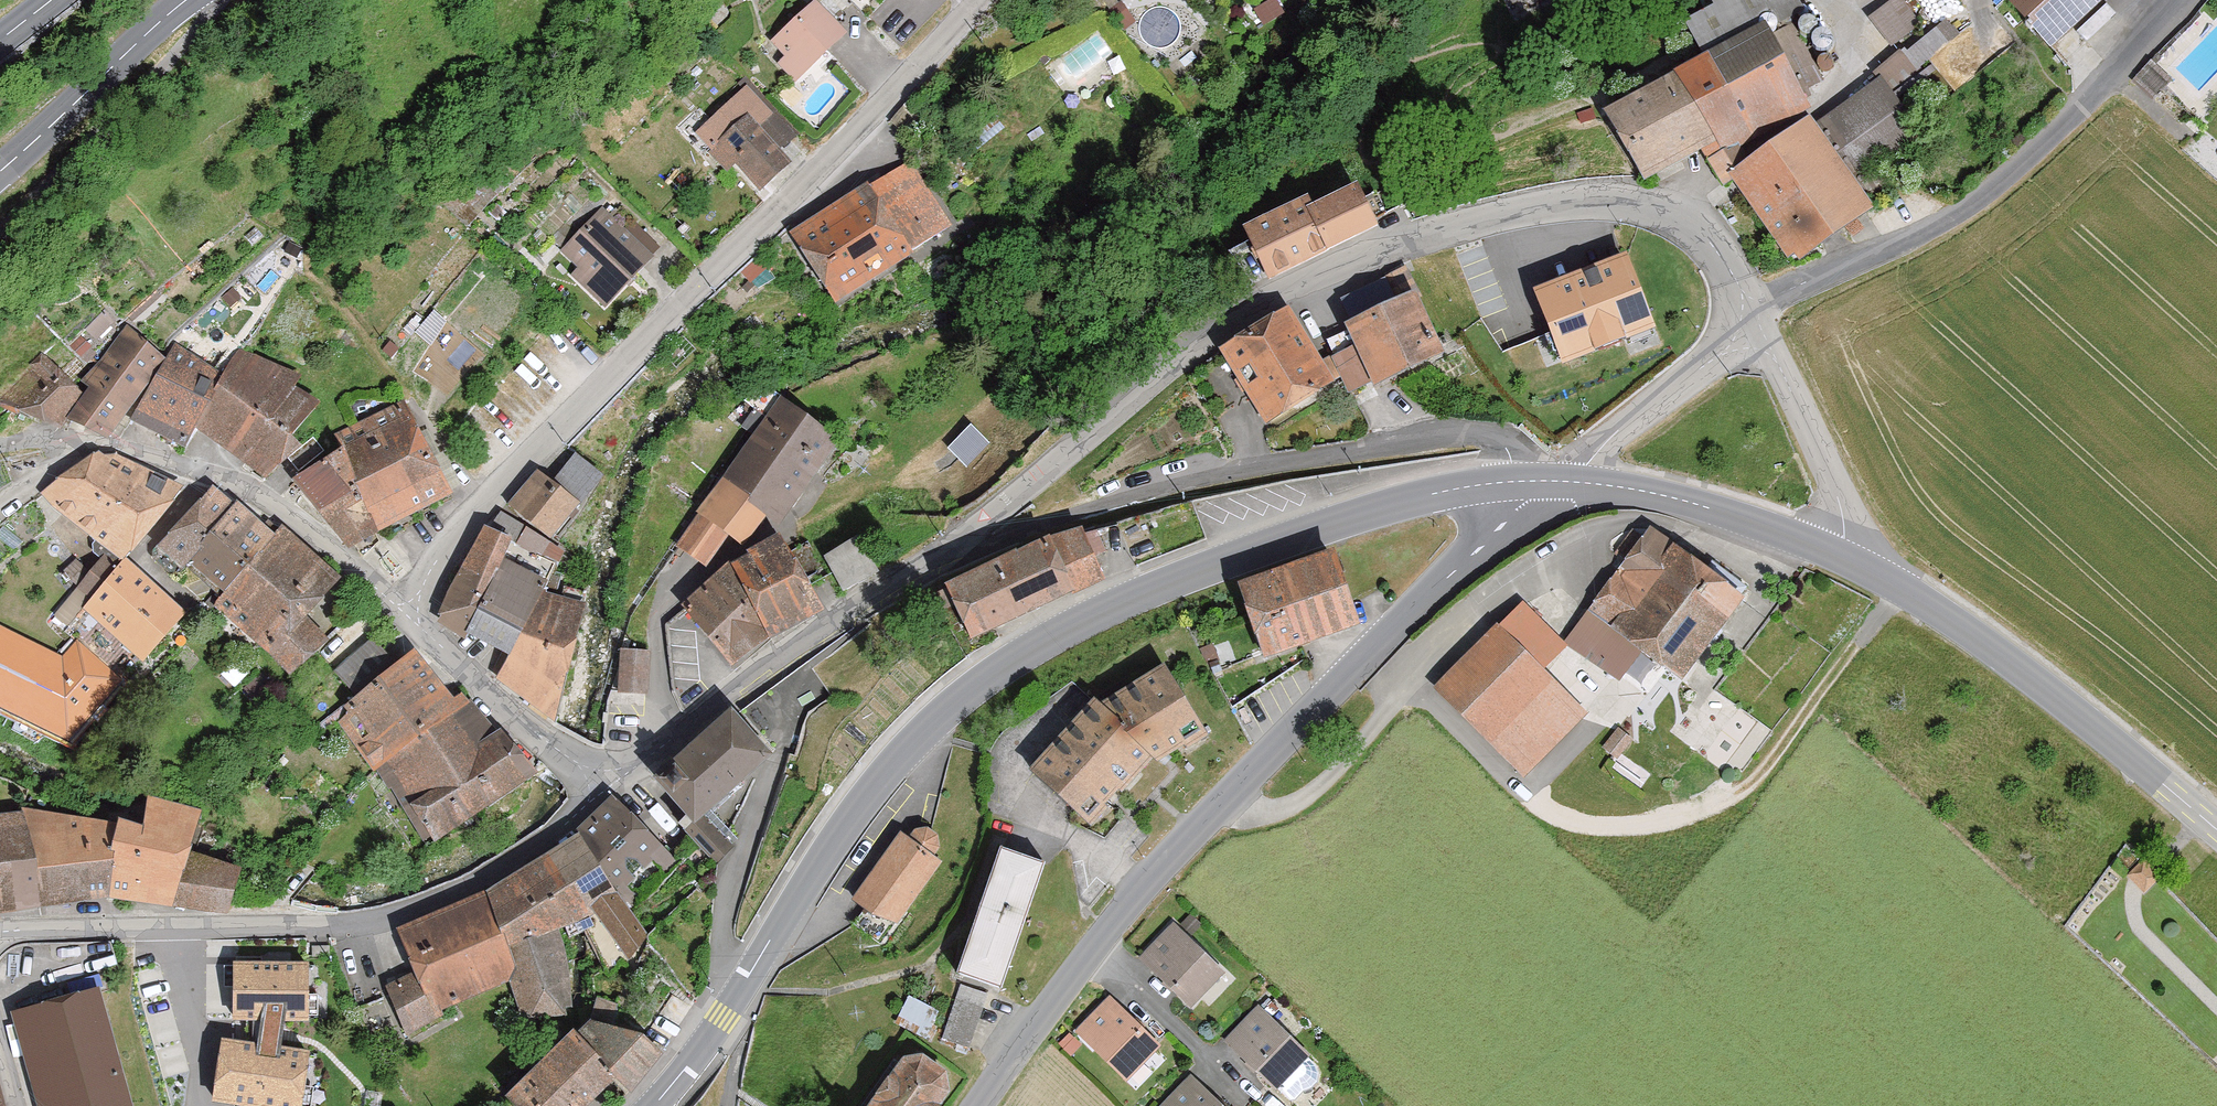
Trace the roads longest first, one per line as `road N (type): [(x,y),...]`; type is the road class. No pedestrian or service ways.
road 1 (secondary): [(1515,481),(1368,511),(1130,597),(977,686),(913,742),(849,819),(660,1105)]
road 2 (residential): [(948,547),(1224,329),(1291,286),(1386,248),(1546,204),(1645,204),(1711,241),(1751,308)]
road 3 (tertiary): [(975,1105),(1196,832),(1526,501),(1515,481)]
road 4 (tertiary): [(982,0),(479,510),(422,588)]
road 5 (residential): [(607,789),(522,853),(409,912),(373,922),(0,931)]
road 6 (residential): [(948,547),(989,546),(1258,470),(1460,433),(1505,446),(1515,481)]
road 7 (residential): [(1751,308),(1952,218),(1990,192),(2186,0)]
road 8 (track): [(1901,585),(1768,766),(1725,801),(1673,821),(1599,826),(1572,822),(1525,794)]
road 9 (secondary): [(2216,829),(2011,663),(1901,585),(1837,555)]
road 10 (residential): [(65,459),(120,449),(230,480),(271,501),(392,603)]
road 11 (residential): [(214,0),(213,12),(149,84),(0,232)]
road 12 (unclassified): [(607,789),(859,608)]
road 13 (secondary): [(1837,555),(1690,502),(1581,482)]
road 14 (secondary): [(0,169),(185,0)]
road 15 (residential): [(1753,330),(1832,475),(1844,538),(1837,555)]
road 16 (unclassified): [(421,628),(492,705),(607,789)]
road 17 (residential): [(1581,482),(1585,465),(1612,436),(1753,330)]

